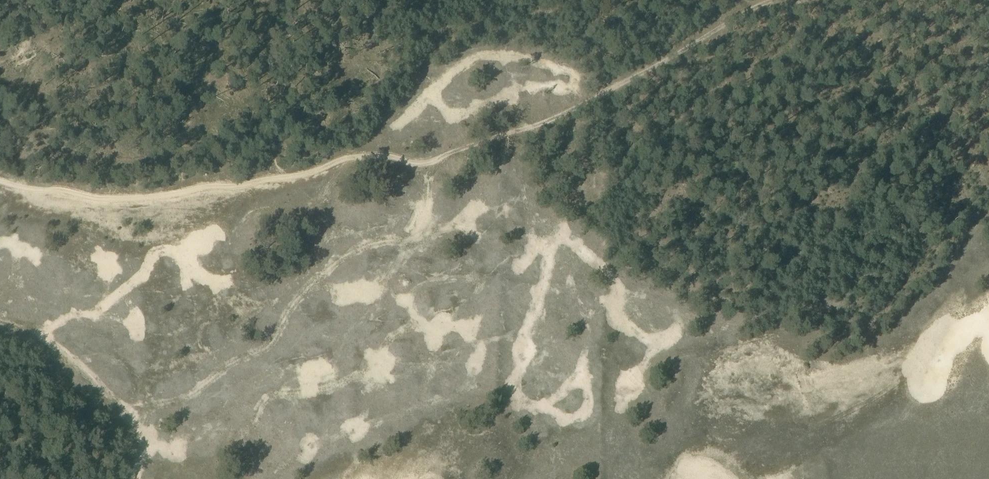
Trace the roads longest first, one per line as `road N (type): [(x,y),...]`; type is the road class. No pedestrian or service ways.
road 1 (track): [(0,181),(62,197),(173,198),(350,155),(409,161),(487,148),(760,11),(802,0)]

